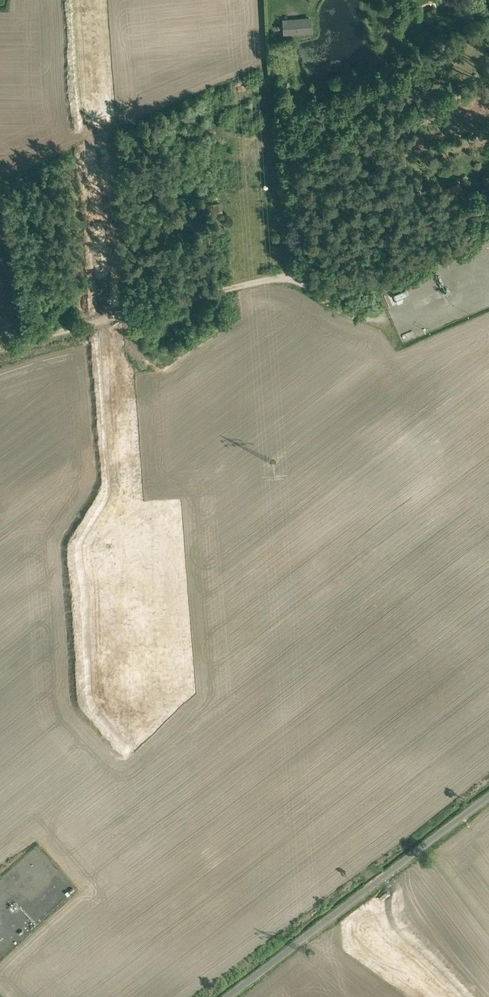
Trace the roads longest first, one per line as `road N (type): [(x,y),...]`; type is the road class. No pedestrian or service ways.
road 1 (track): [(0,343),(294,272),(488,194)]
road 2 (unclassified): [(488,801),(231,996)]

